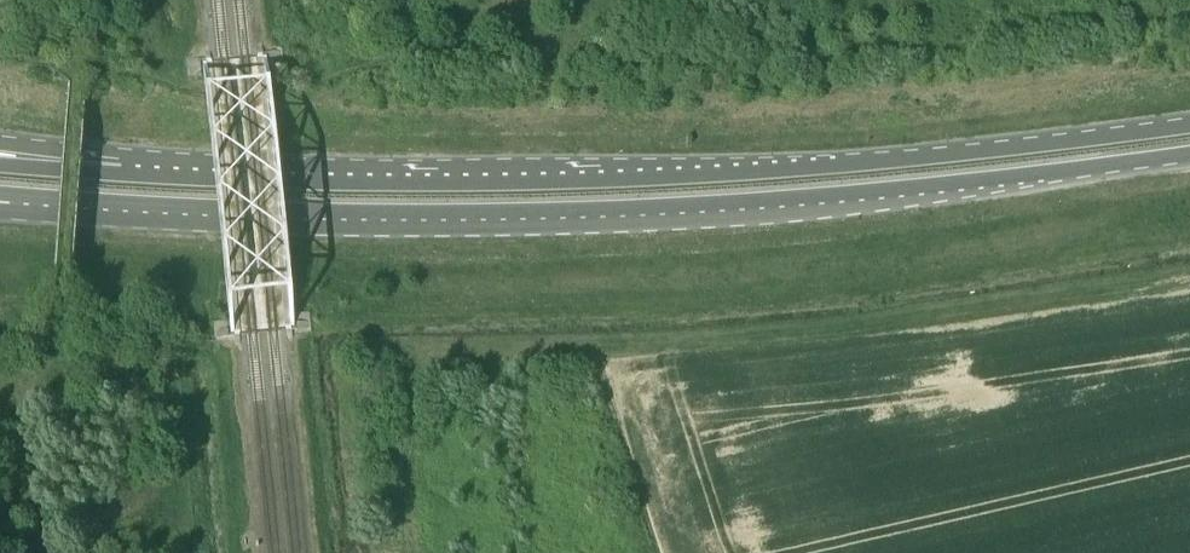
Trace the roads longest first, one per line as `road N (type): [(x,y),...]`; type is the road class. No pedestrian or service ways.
road 1 (primary): [(17,196),(301,210),(624,209),(820,196),(1189,154)]
road 2 (primary): [(1189,124),(855,165),(619,178),(118,173)]
road 3 (track): [(550,0),(284,90),(187,94),(74,62),(60,68),(0,59)]

